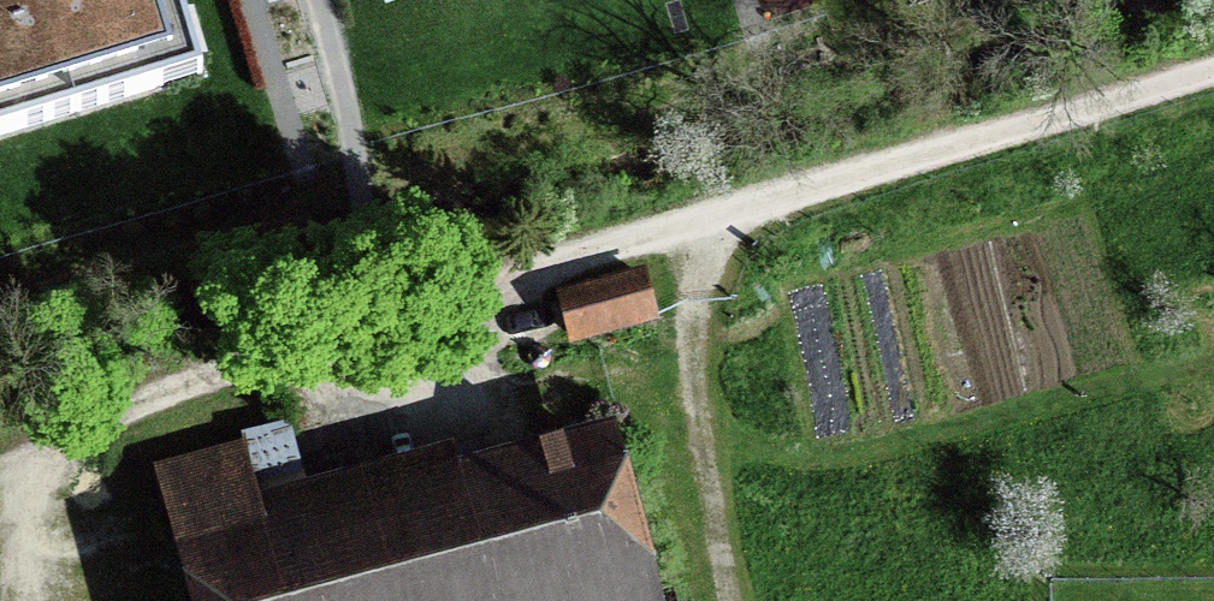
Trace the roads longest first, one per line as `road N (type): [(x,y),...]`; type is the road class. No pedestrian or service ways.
road 1 (unclassified): [(1213,72),(707,219),(184,385)]
road 2 (track): [(707,219),(696,360),(737,600)]
road 3 (track): [(184,385),(0,464)]

